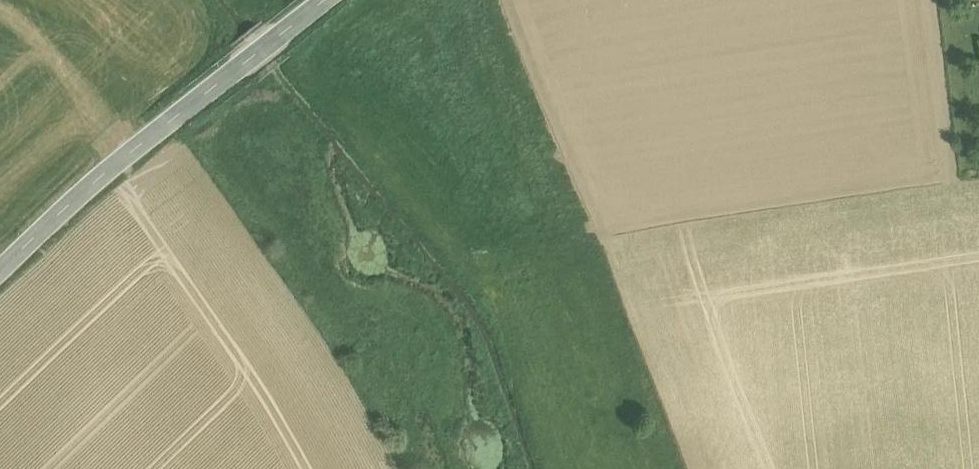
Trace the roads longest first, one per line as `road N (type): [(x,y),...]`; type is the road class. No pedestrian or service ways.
road 1 (tertiary): [(0,268),(88,186),(321,0)]

